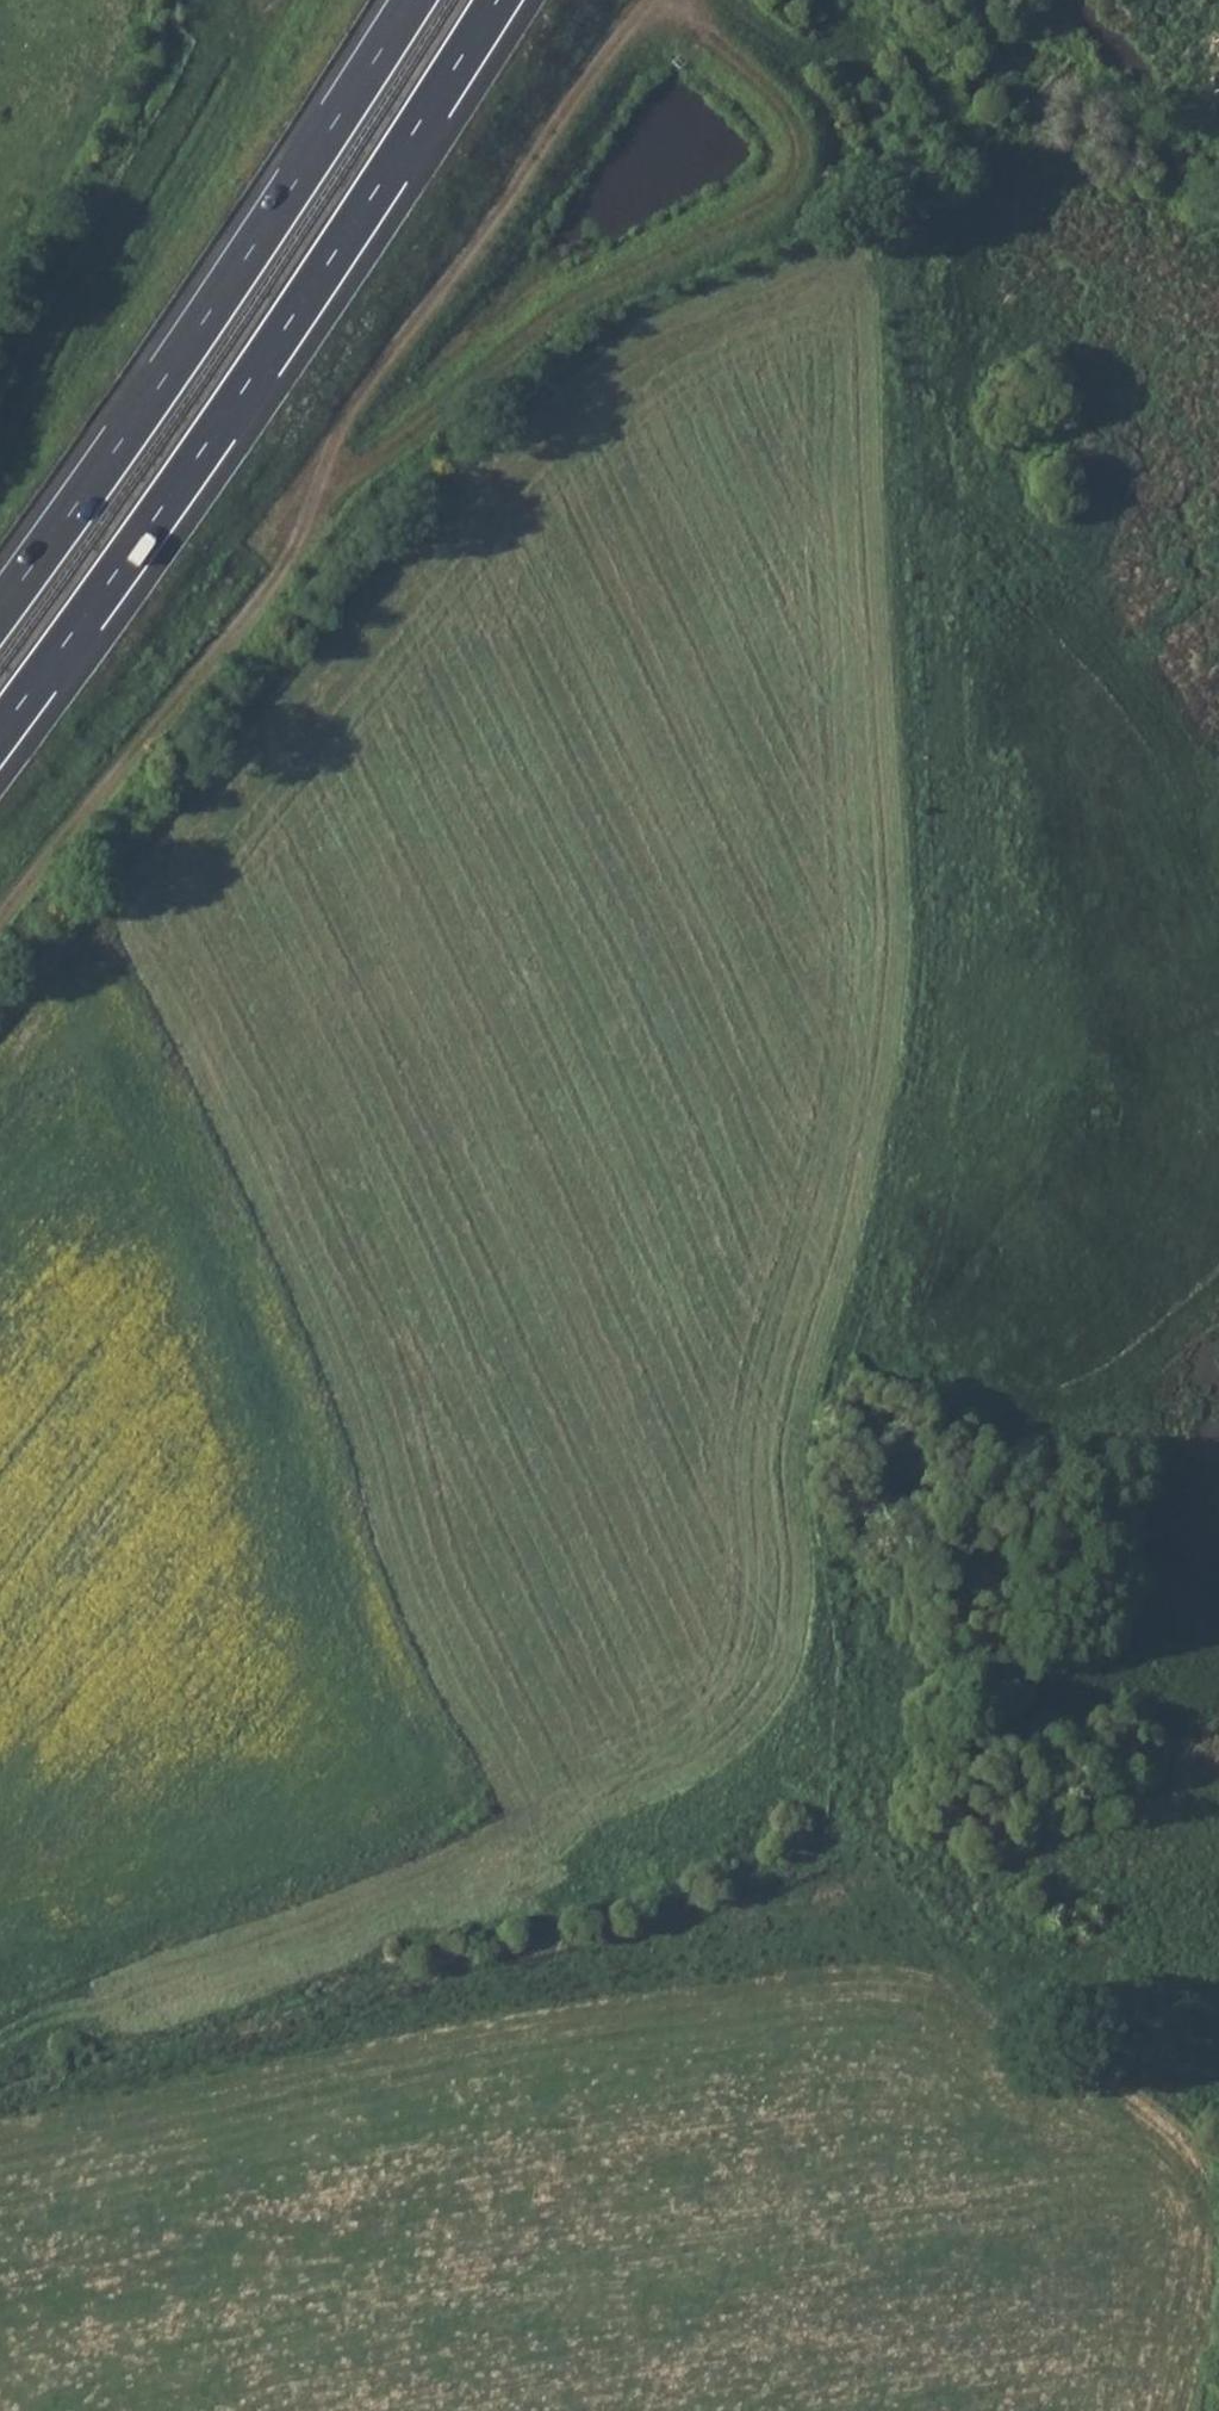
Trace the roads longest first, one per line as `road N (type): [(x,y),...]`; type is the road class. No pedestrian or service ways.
road 1 (track): [(660,0),(382,362),(319,469),(335,486),(576,310),(771,214),(808,150),(755,77)]
road 2 (motorway): [(0,732),(224,422),(500,0)]
road 3 (motorway): [(415,0),(160,388),(0,612)]

